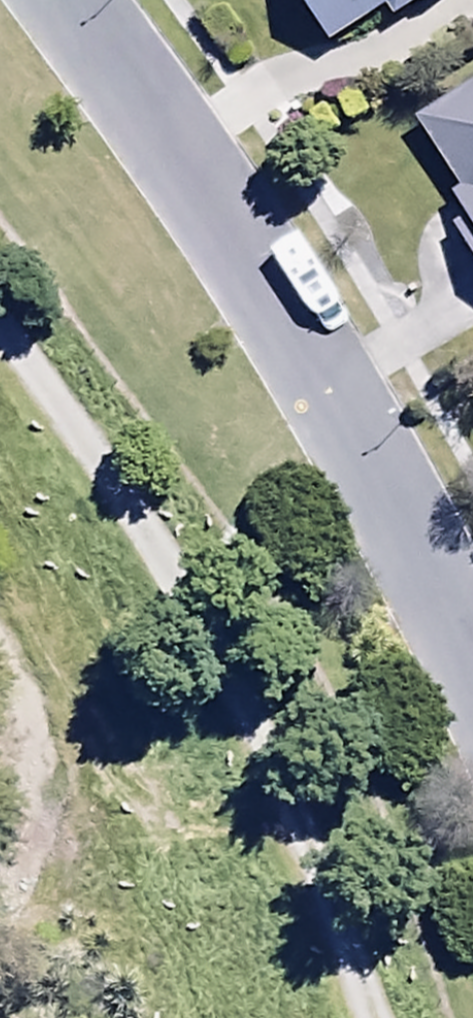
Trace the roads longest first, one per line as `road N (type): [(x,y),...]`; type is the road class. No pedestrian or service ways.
road 1 (track): [(410,1017),(383,943),(146,479),(0,295)]
road 2 (residential): [(58,0),(292,337),(472,660)]

